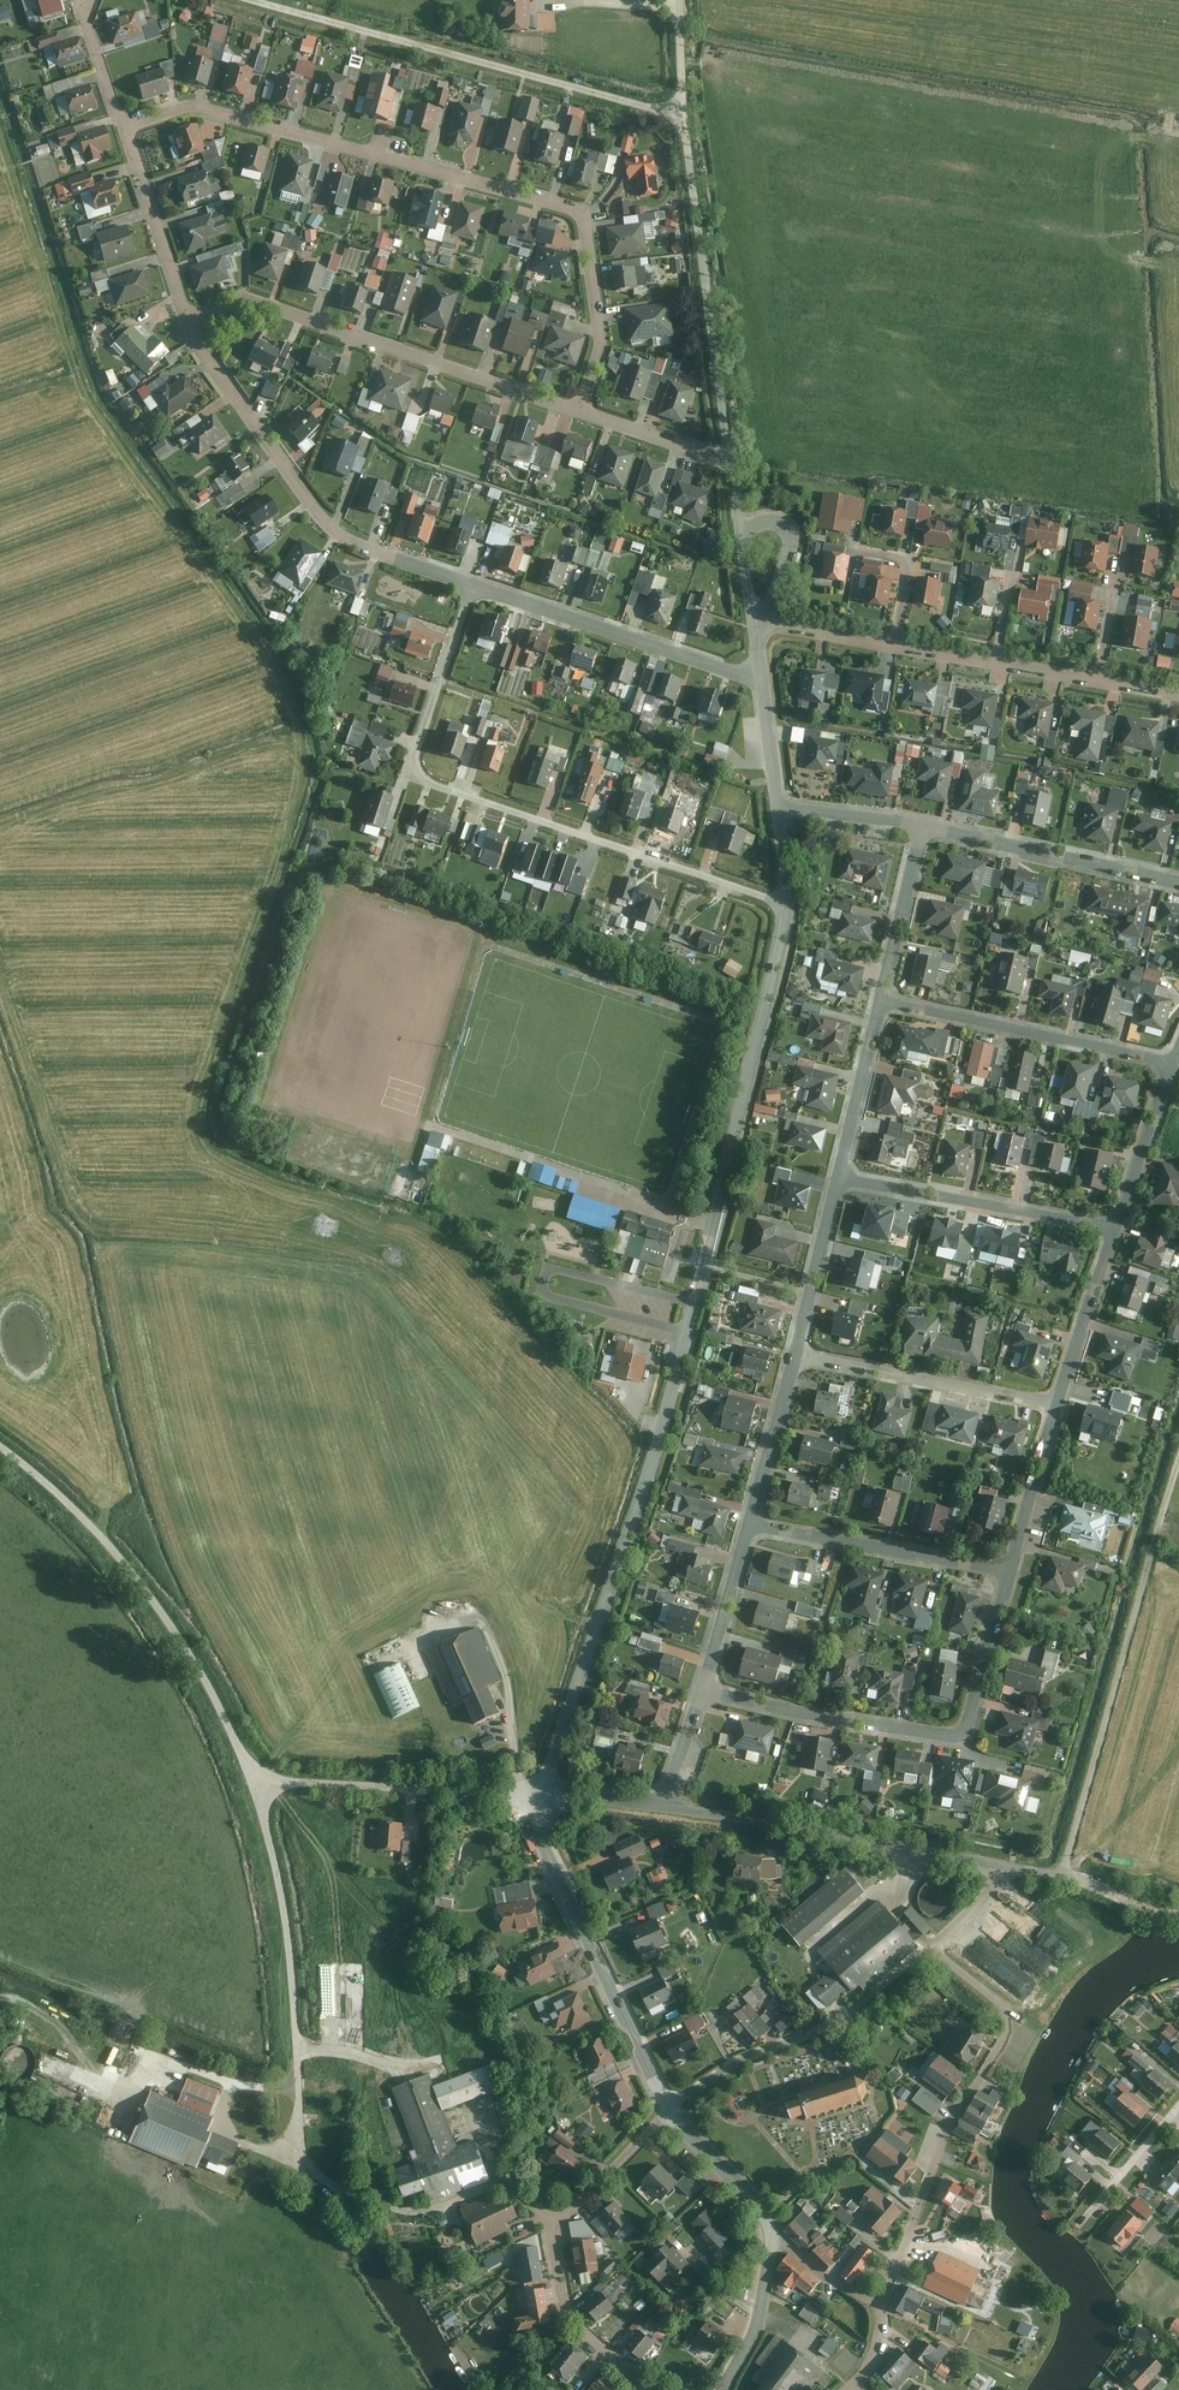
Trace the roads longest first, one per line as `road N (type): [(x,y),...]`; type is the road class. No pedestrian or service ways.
road 1 (residential): [(543,1794),(672,1401),(786,906)]
road 2 (residential): [(127,130),(194,111),(575,210),(586,222),(601,345),(582,413)]
road 3 (residential): [(472,587),(410,778),(786,906)]
road 4 (unclassified): [(731,462),(681,117),(679,0)]
road 5 (track): [(681,117),(256,0)]
road 6 (residential): [(704,1688),(817,1716),(957,1736),(965,1731),(1011,1572)]
road 7 (unclassified): [(0,1448),(97,1532),(163,1614),(255,1785)]
road 8 (residential): [(759,622),(1178,693)]
road 9 (residential): [(884,2307),(952,2126),(1007,2036),(1005,2010),(931,1947)]
road 10 (residential): [(582,413),(272,307),(236,304),(190,321)]
road 11 (residential): [(472,587),(348,539),(320,517),(211,366),(190,321)]
road 12 (unclassified): [(255,1785),(292,1956),(299,2152)]
road 13 (residential): [(672,2109),(548,1856),(542,1805)]
road 14 (residential): [(672,2109),(737,2063),(840,2021),(931,1947)]
road 15 (residential): [(760,678),(472,587)]
road 16 (residential): [(555,2238),(535,2206),(509,2189),(406,2213),(334,2185),(299,2152)]
road 17 (residential): [(883,1002),(1173,1064)]
road 18 (residential): [(255,1785),(494,1794),(542,1805)]
road 19 (residential): [(842,1177),(1116,1229)]
road 20 (residential): [(796,1354),(1058,1407)]
road 21 (residential): [(750,1525),(1011,1572)]
road 22 (residential): [(924,826),(1178,881)]
road 23 (residential): [(190,321),(127,130)]
road 24 (residential): [(660,2389),(572,2320),(555,2238)]
road 25 (residential): [(1058,1407),(1116,1229)]
road 26 (residential): [(796,1354),(842,1177)]
road 27 (residential): [(883,1002),(924,826)]
road 28 (residential): [(842,1177),(883,1002)]
road 29 (residential): [(750,1525),(796,1354)]
road 30 (residential): [(1116,1229),(1173,1064)]
road 31 (residential): [(555,2238),(672,2109)]
road 32 (residential): [(1011,1572),(1058,1407)]
road 33 (residential): [(704,1688),(750,1525)]
road 34 (residential): [(771,2241),(764,2214),(672,2109)]
road 35 (residential): [(731,462),(582,413)]
road 36 (residential): [(726,2389),(761,2311),(771,2241)]
road 37 (residential): [(779,810),(924,826)]
road 38 (residential): [(127,130),(80,1)]
road 39 (residential): [(1083,2221),(1169,2119)]
road 40 (residential): [(779,810),(760,678)]
road 41 (residential): [(771,2241),(884,2307)]
road 42 (residential): [(664,1806),(704,1688)]
road 43 (residential): [(543,1794),(664,1806)]

